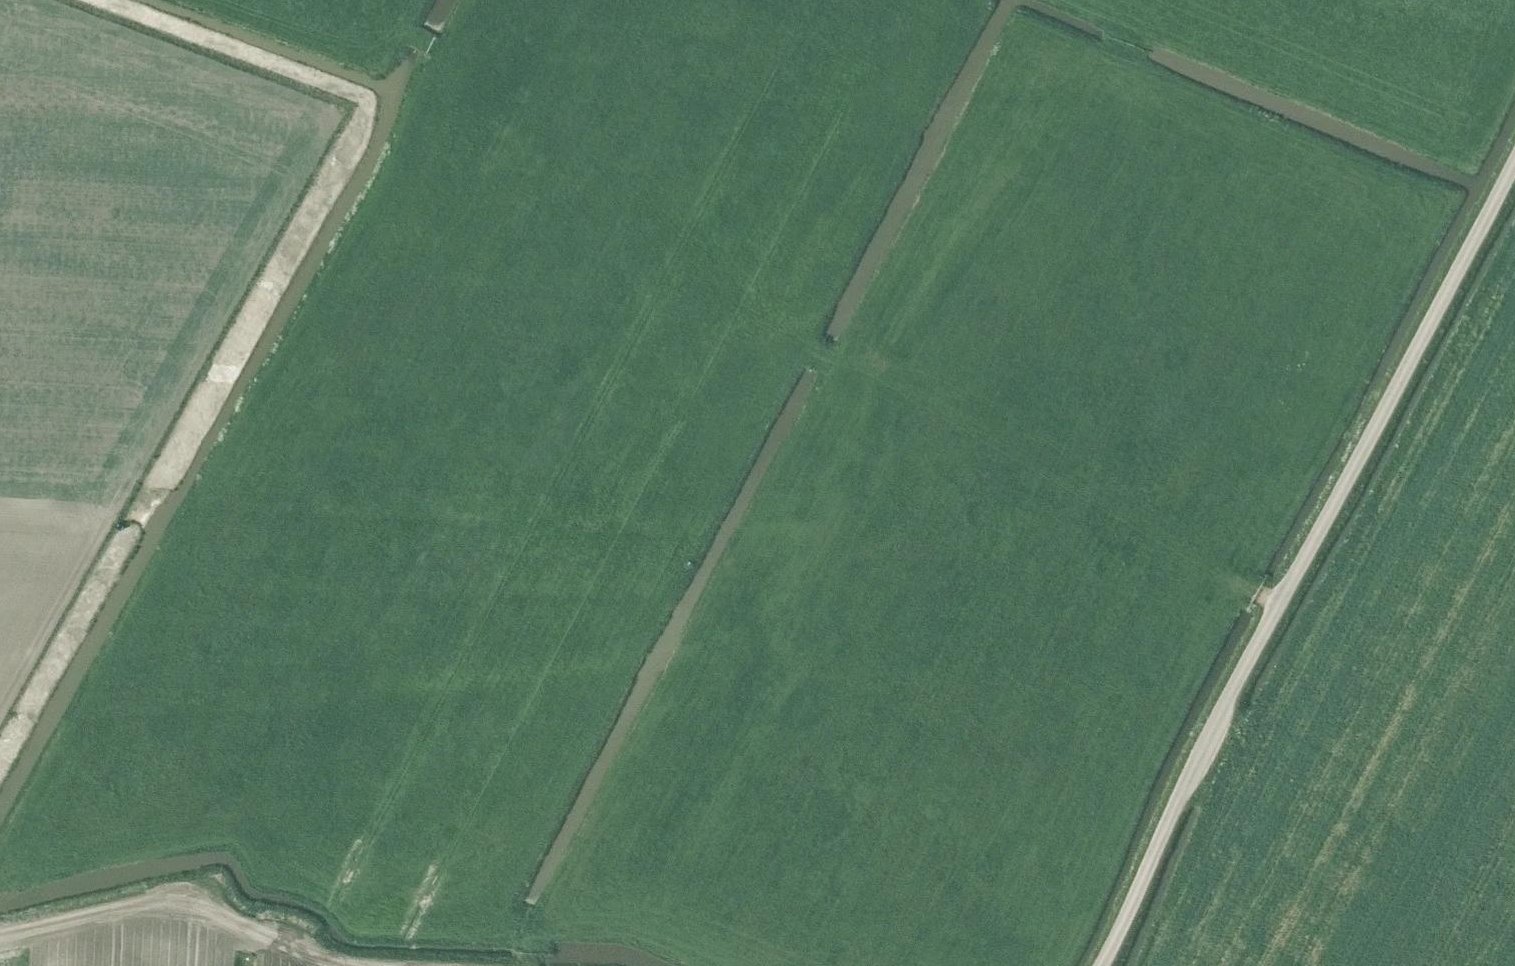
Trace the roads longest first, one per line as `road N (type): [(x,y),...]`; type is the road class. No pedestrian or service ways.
road 1 (tertiary): [(1101,965),(1255,644),(1514,159)]

